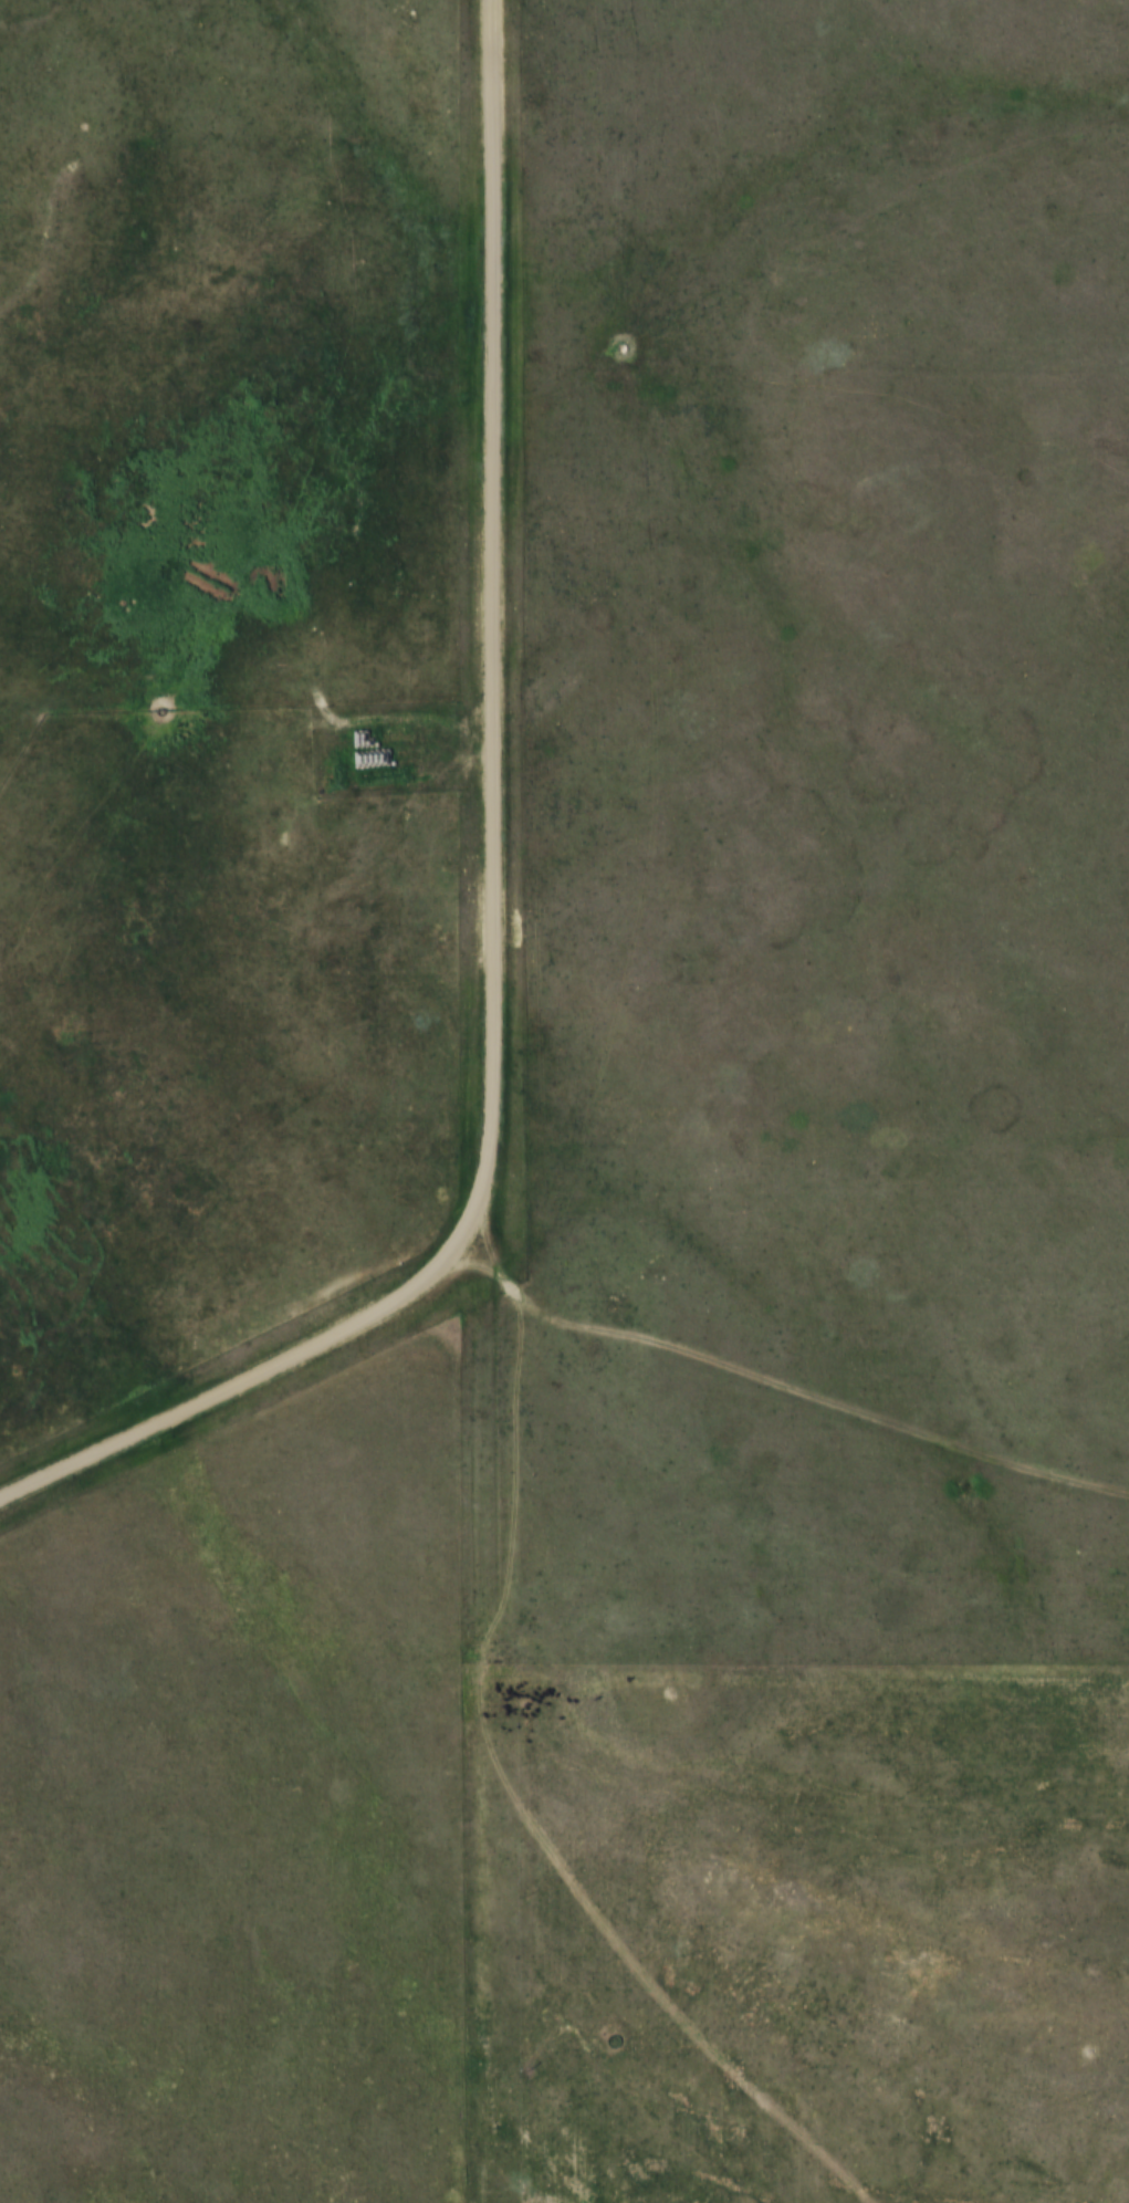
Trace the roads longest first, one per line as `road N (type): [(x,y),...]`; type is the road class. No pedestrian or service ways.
road 1 (tertiary): [(501,0),(494,222),(498,926),(489,1176),(474,1222),(428,1283),(379,1317),(0,1506)]

